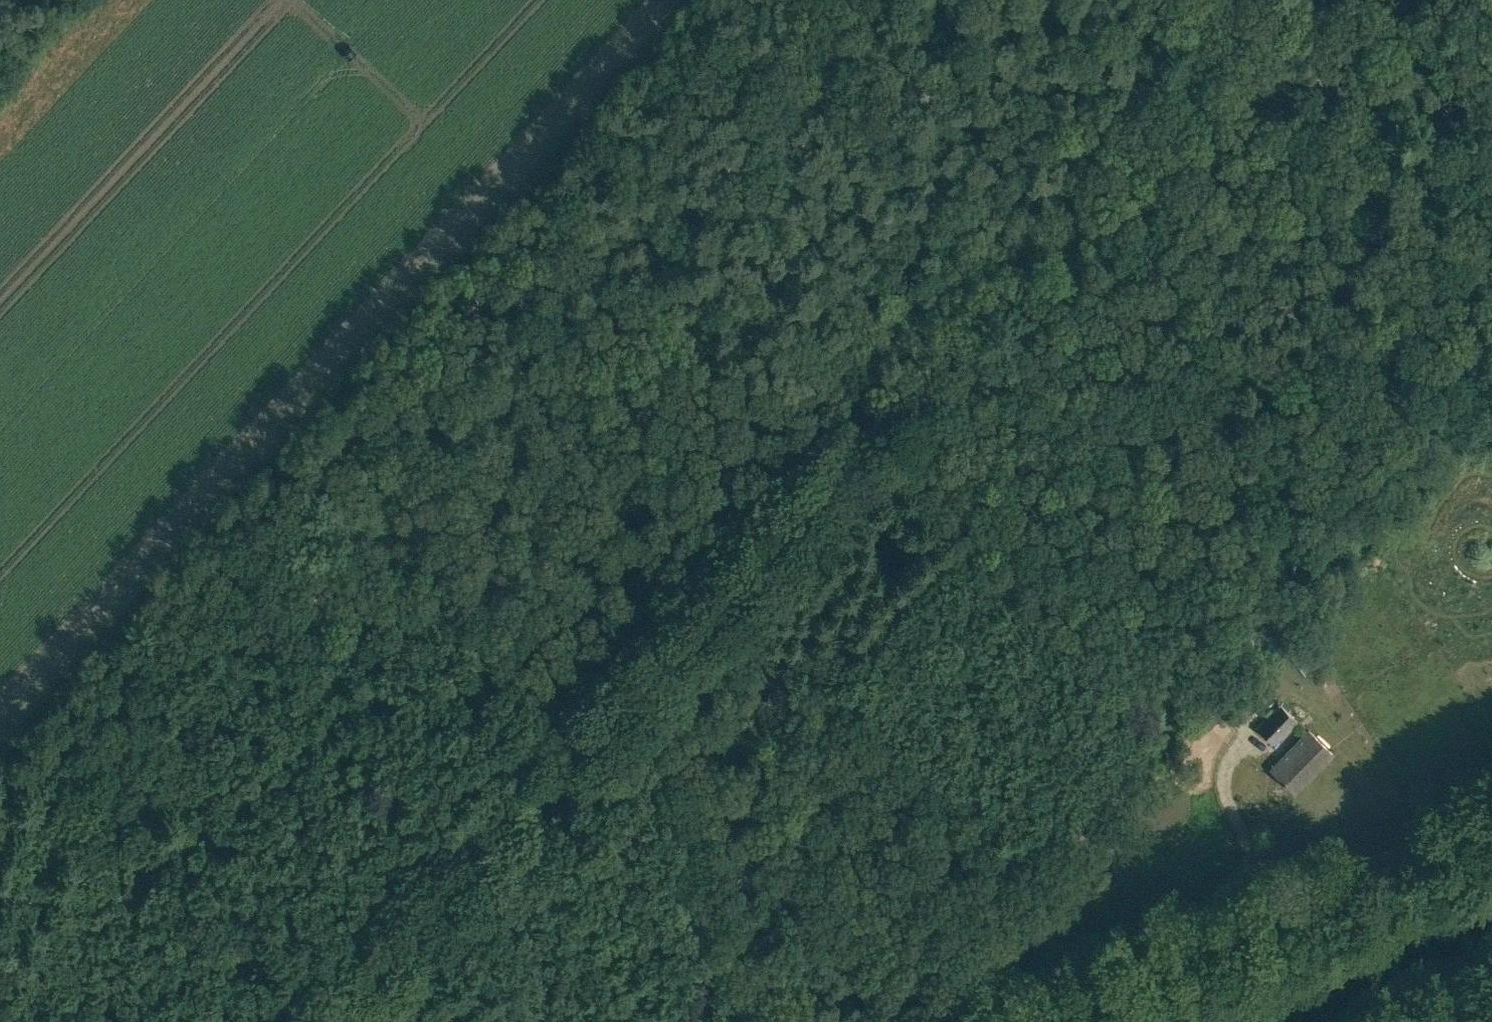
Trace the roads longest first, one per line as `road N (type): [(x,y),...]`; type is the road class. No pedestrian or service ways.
road 1 (track): [(316,1021),(822,490)]
road 2 (track): [(822,490),(1278,0)]
road 3 (unclassified): [(1007,1021),(1491,812)]

